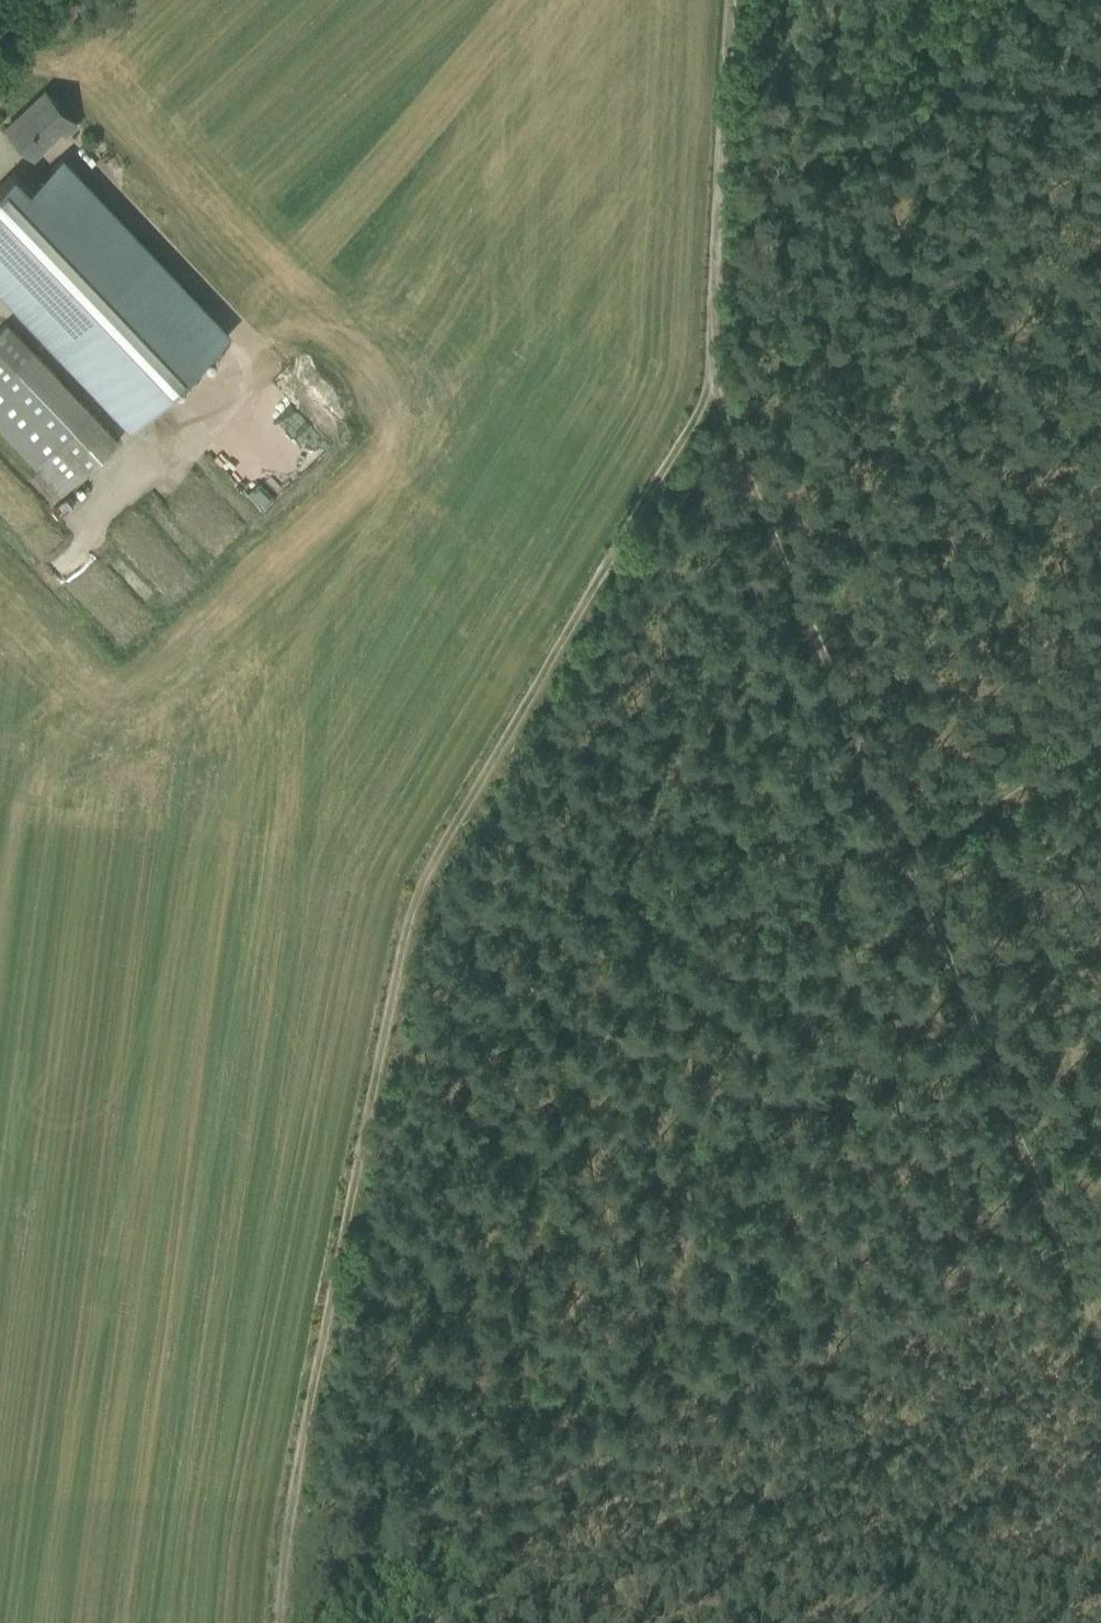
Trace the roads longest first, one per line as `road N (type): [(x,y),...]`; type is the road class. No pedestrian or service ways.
road 1 (track): [(707,386),(415,886),(295,1474),(276,1622)]
road 2 (track): [(707,386),(731,0)]

